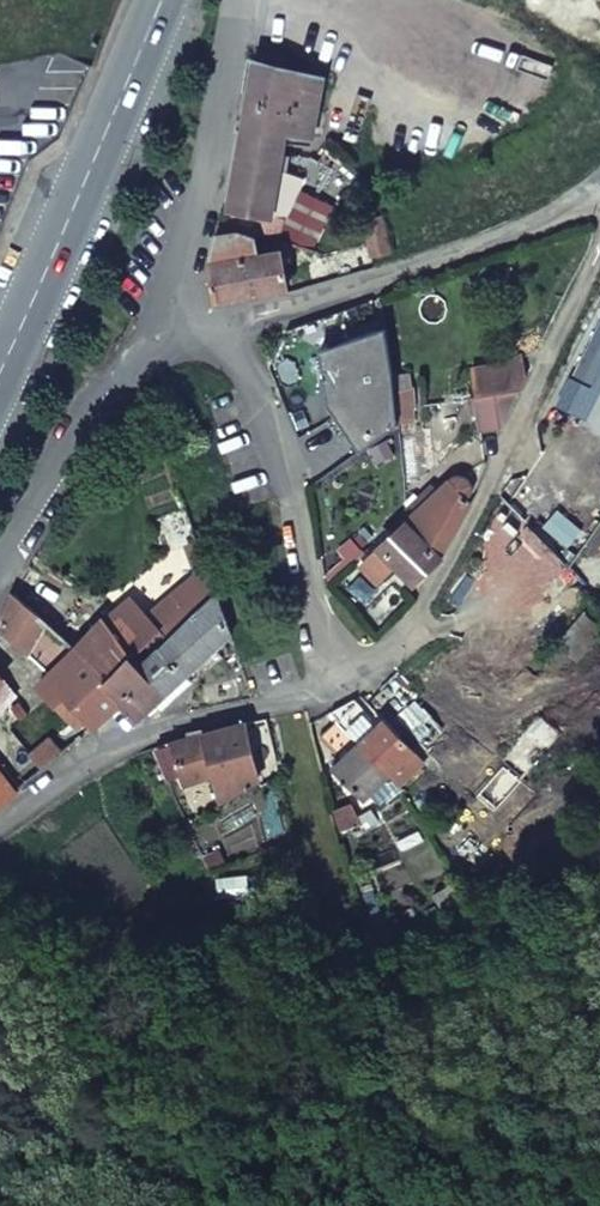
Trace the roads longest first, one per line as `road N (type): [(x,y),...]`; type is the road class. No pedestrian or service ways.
road 1 (residential): [(347,677),(439,579),(599,247)]
road 2 (secondary): [(0,377),(168,0)]
road 3 (residential): [(235,318),(341,295),(540,223),(599,183)]
road 4 (residential): [(347,677),(185,720),(0,826)]
road 5 (residential): [(235,318),(282,458),(307,580),(347,677)]
road 6 (residential): [(164,320),(202,212),(237,0)]
road 7 (residential): [(0,567),(164,320)]

